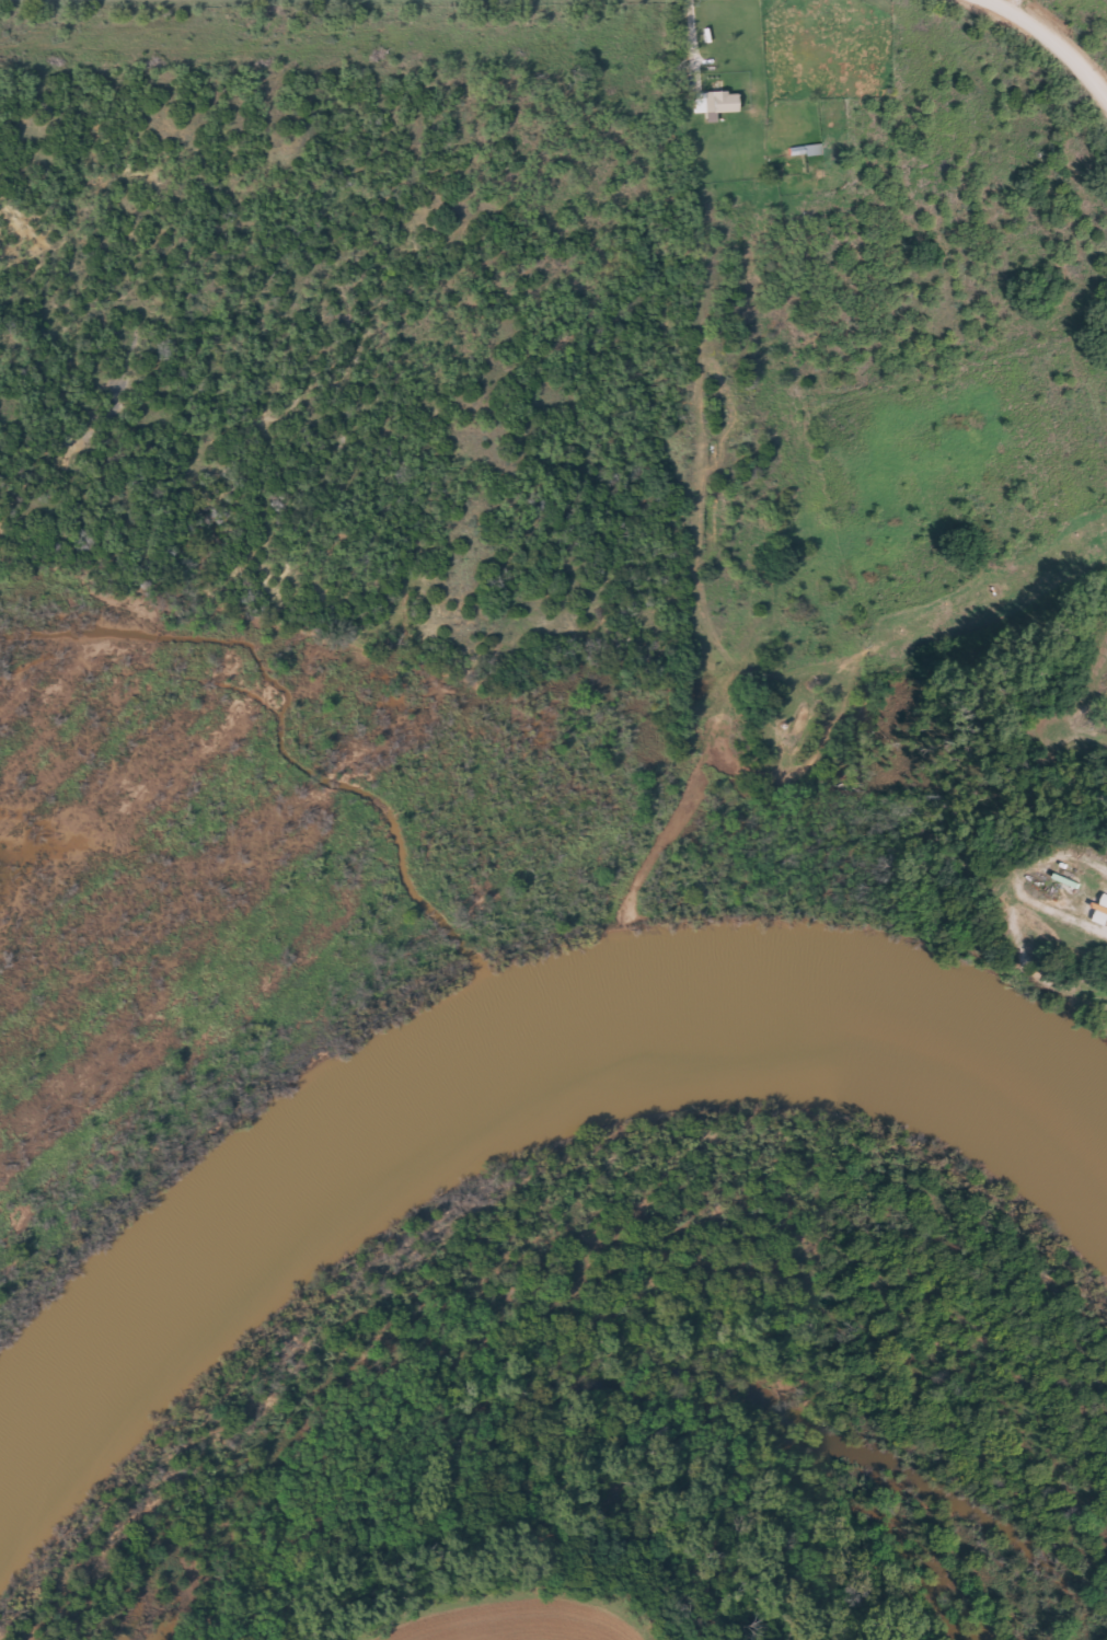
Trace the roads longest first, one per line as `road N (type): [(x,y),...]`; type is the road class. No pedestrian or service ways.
road 1 (residential): [(1106,96),(1051,36),(989,0)]

